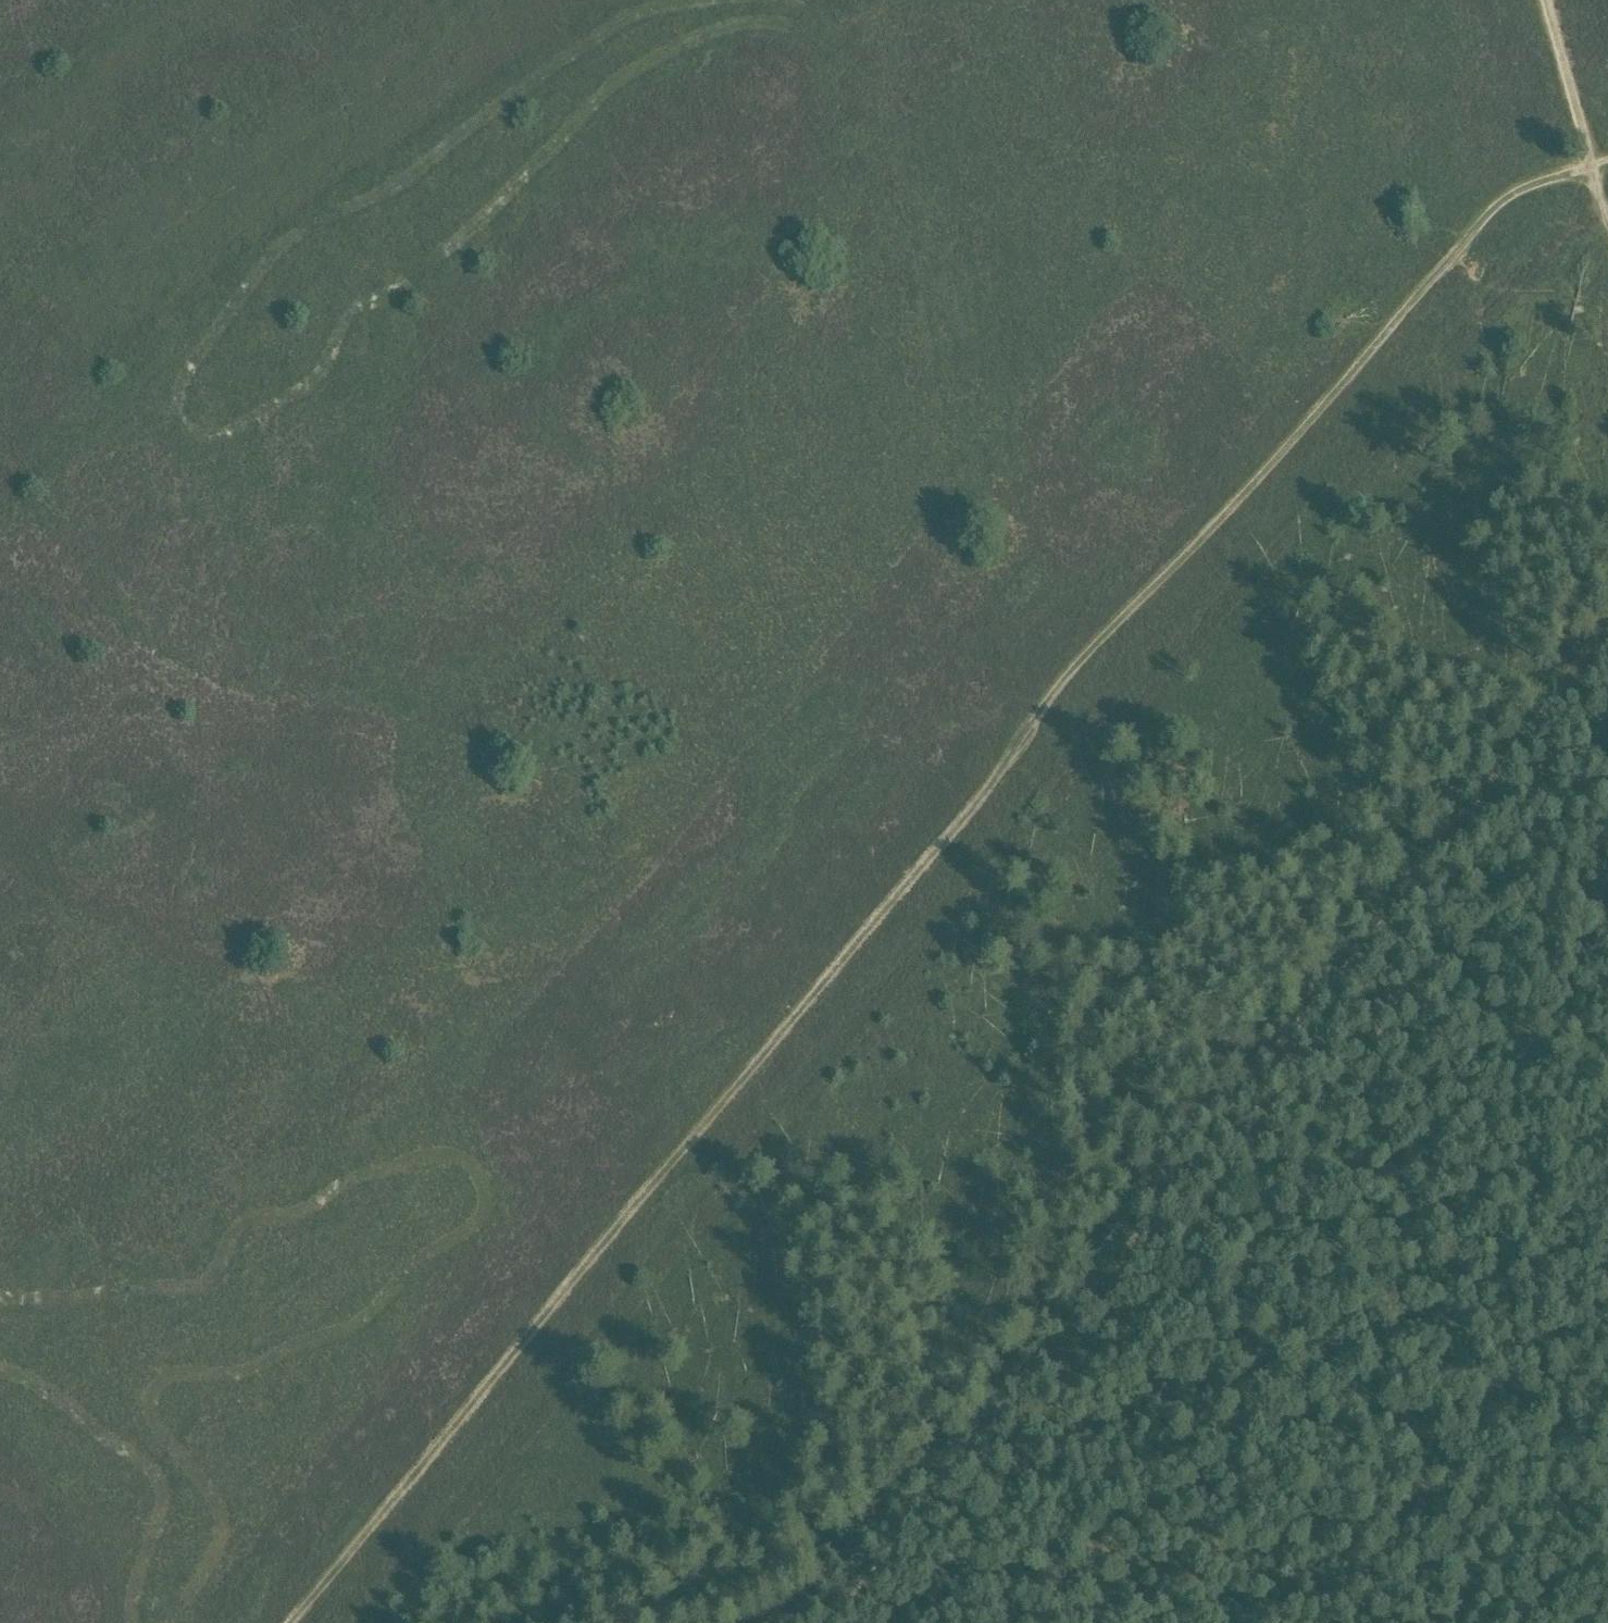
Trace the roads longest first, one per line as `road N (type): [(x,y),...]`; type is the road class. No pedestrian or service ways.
road 1 (track): [(802,1622),(1418,837),(1607,613)]
road 2 (track): [(1587,162),(1544,0)]

